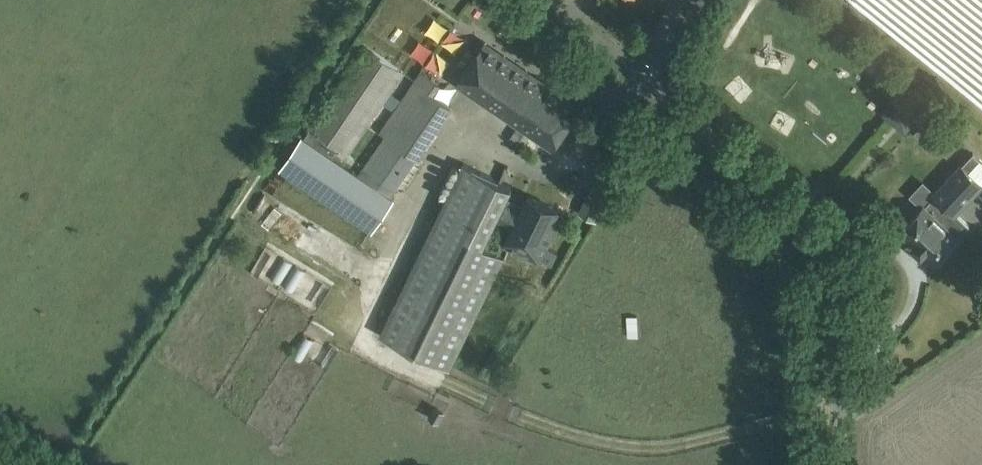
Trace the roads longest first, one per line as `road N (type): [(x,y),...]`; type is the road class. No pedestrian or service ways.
road 1 (unclassified): [(843,464),(836,296),(822,260),(802,226),(686,114),(664,64)]
road 2 (unclassified): [(664,64),(629,62),(547,0)]

